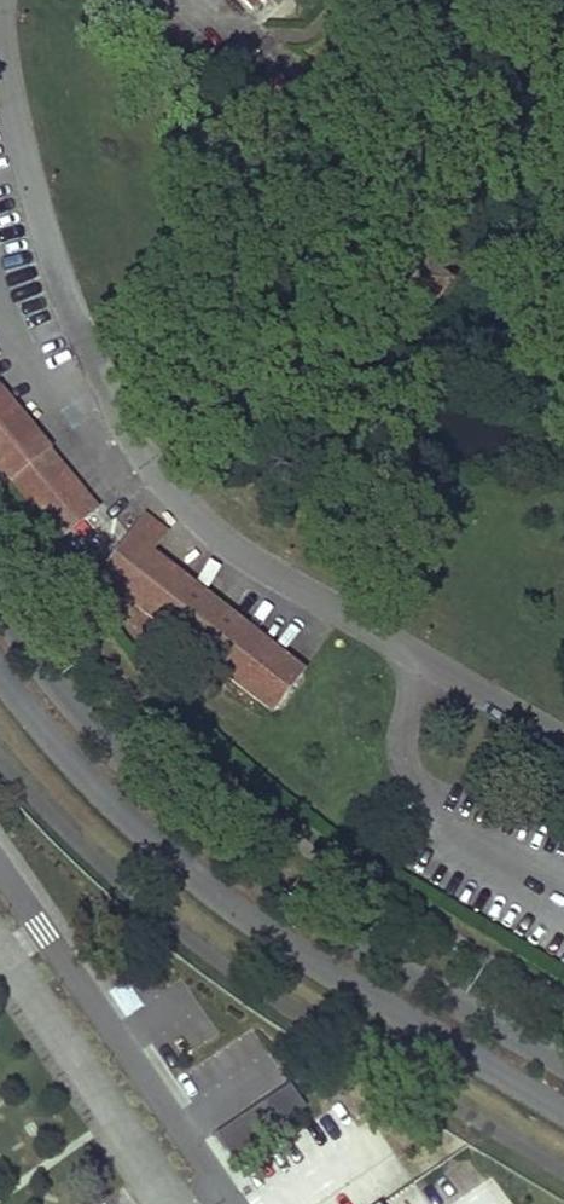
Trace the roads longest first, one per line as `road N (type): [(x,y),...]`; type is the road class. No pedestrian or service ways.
road 1 (tertiary): [(563,1060),(311,914),(207,834),(126,760),(0,608)]
road 2 (tertiary): [(0,677),(83,776),(177,863),(286,946),(563,1109)]

